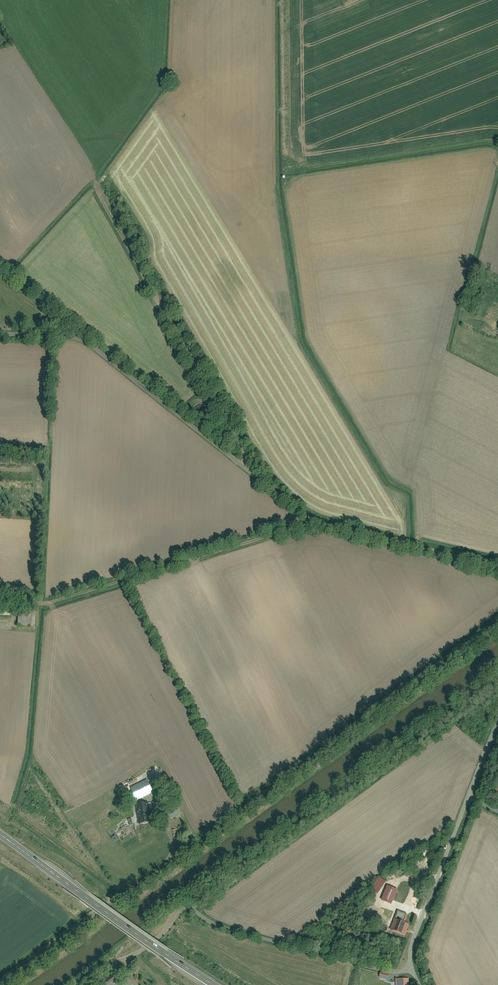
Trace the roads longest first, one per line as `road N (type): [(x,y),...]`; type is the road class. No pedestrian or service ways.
road 1 (residential): [(0,331),(85,341),(310,517),(497,566)]
road 2 (unclassified): [(497,674),(181,909),(136,953),(76,984)]
road 3 (residential): [(419,984),(411,943),(497,717)]
road 4 (primary): [(0,836),(210,984)]
road 5 (residential): [(0,981),(165,863),(173,842),(165,824)]
road 6 (track): [(189,903),(231,929),(413,971)]

